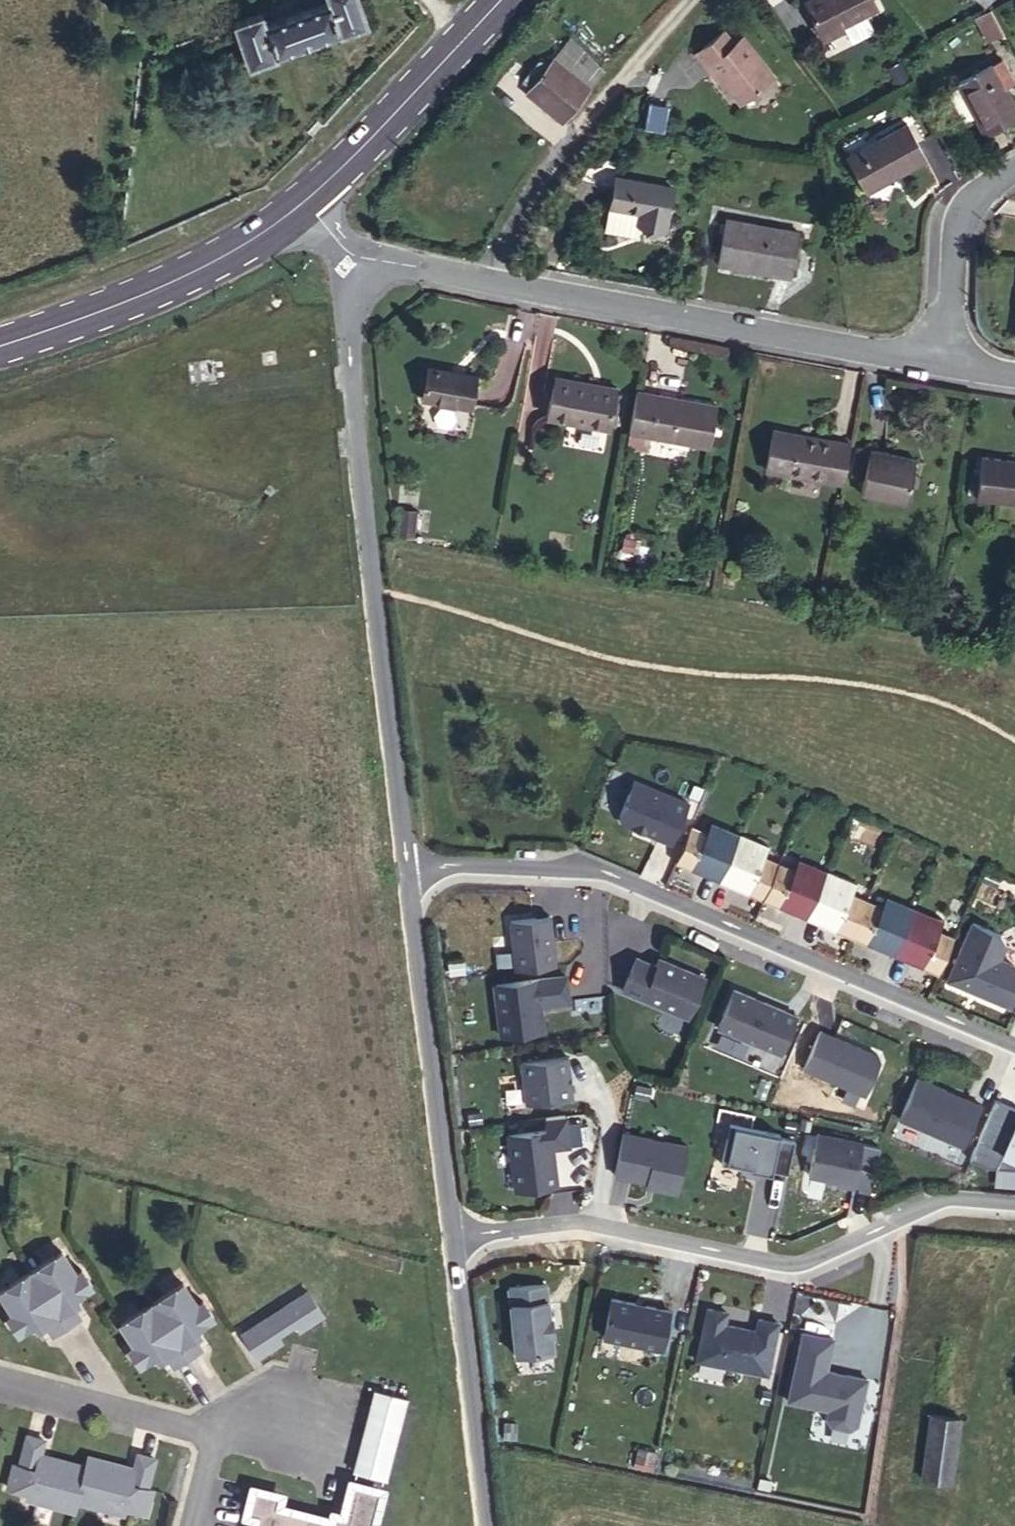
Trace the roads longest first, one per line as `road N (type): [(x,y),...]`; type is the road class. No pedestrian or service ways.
road 1 (residential): [(405,867),(606,869),(1014,1045)]
road 2 (unclassified): [(356,255),(354,454),(364,587),(405,867)]
road 3 (residential): [(946,361),(356,255)]
road 4 (residential): [(1014,1205),(943,1200),(792,1272),(582,1220),(452,1233)]
road 5 (unclassified): [(405,867),(452,1233)]
road 6 (primary): [(0,341),(144,291),(303,207)]
road 7 (unclassified): [(452,1233),(484,1525)]
road 8 (primary): [(303,207),(502,0)]
road 9 (unclassified): [(946,361),(960,232),(981,192),(1014,173)]

